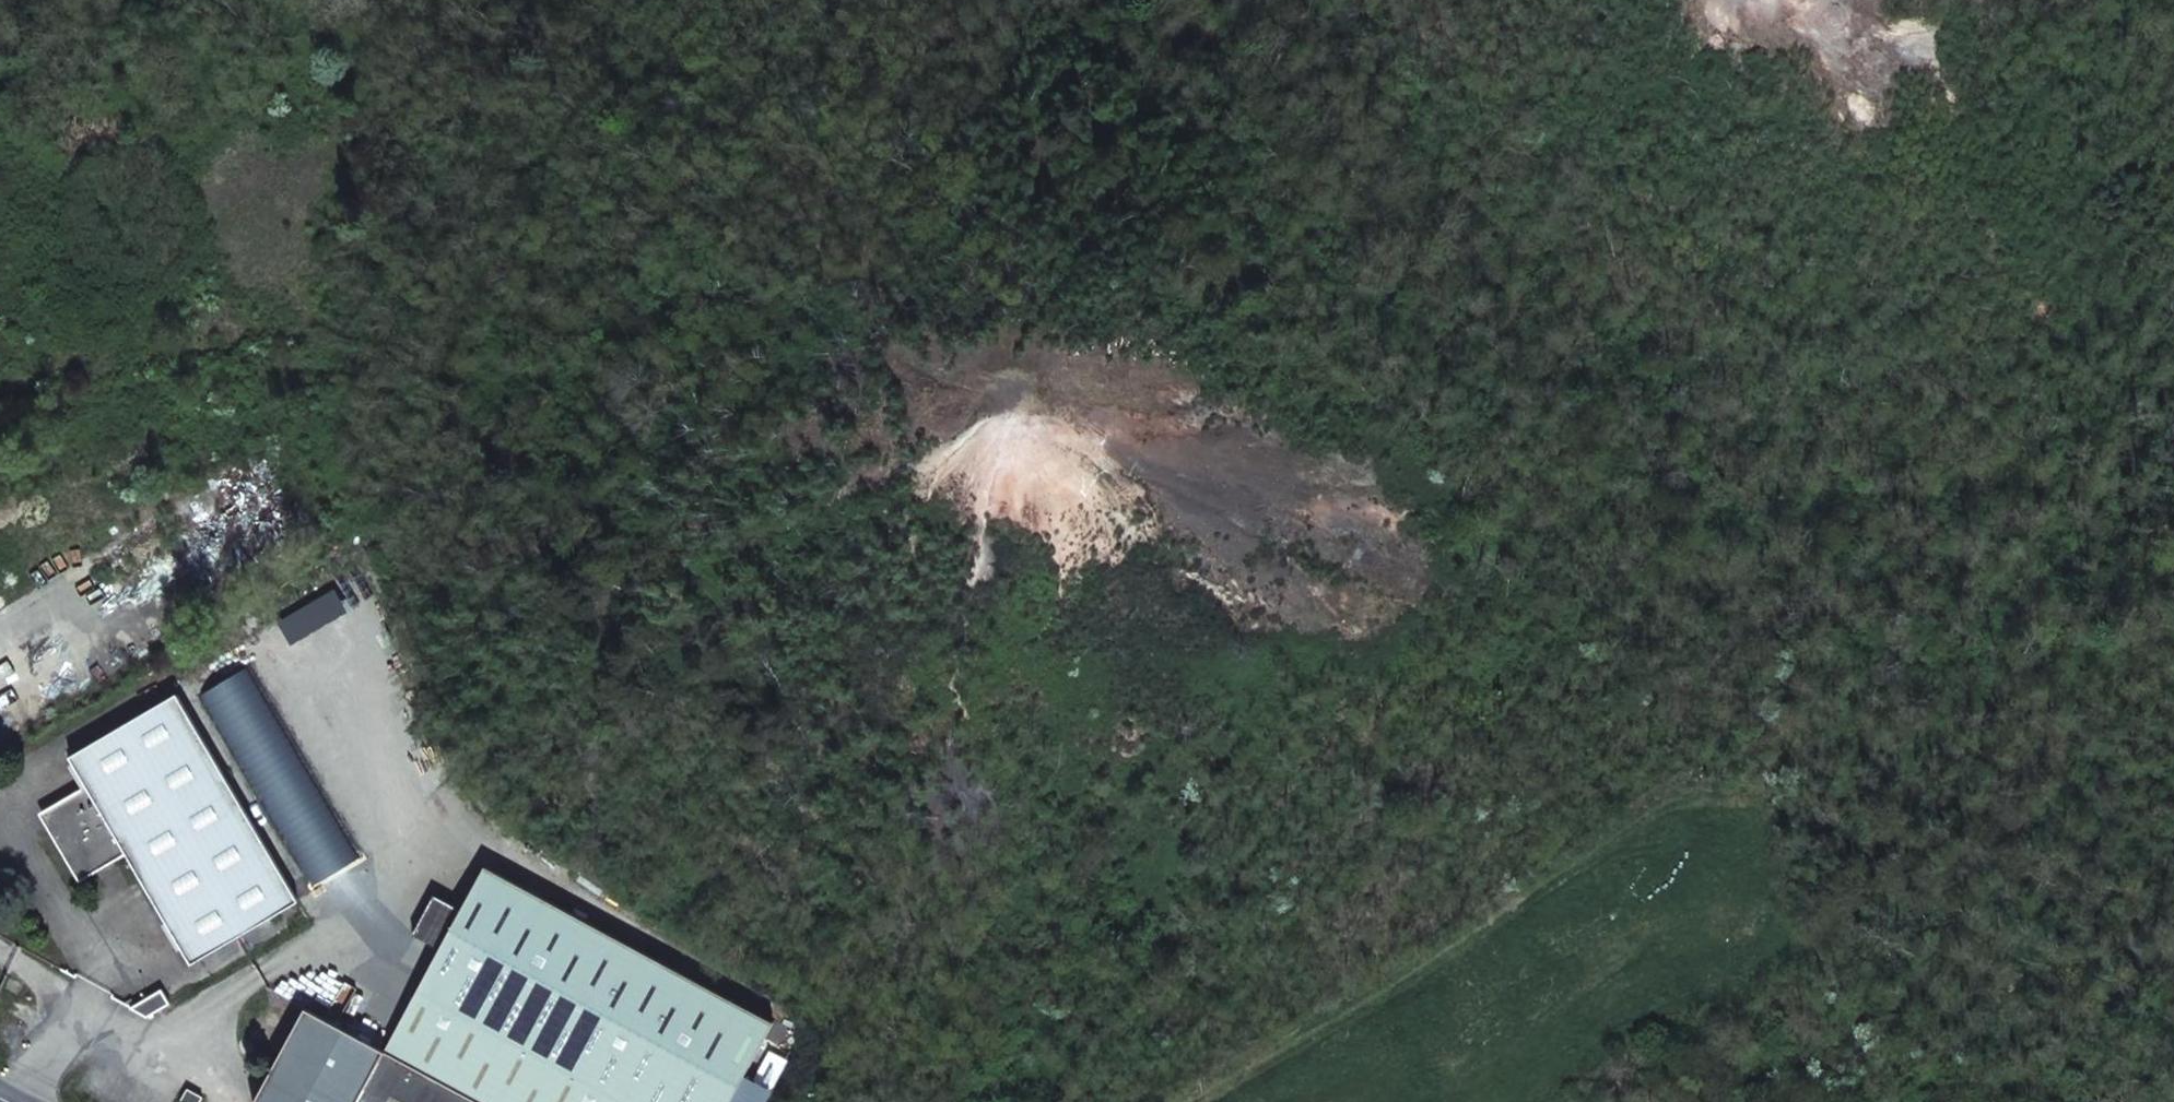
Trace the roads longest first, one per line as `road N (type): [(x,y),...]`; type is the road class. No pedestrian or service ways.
road 1 (track): [(1542,885),(1196,1101)]

